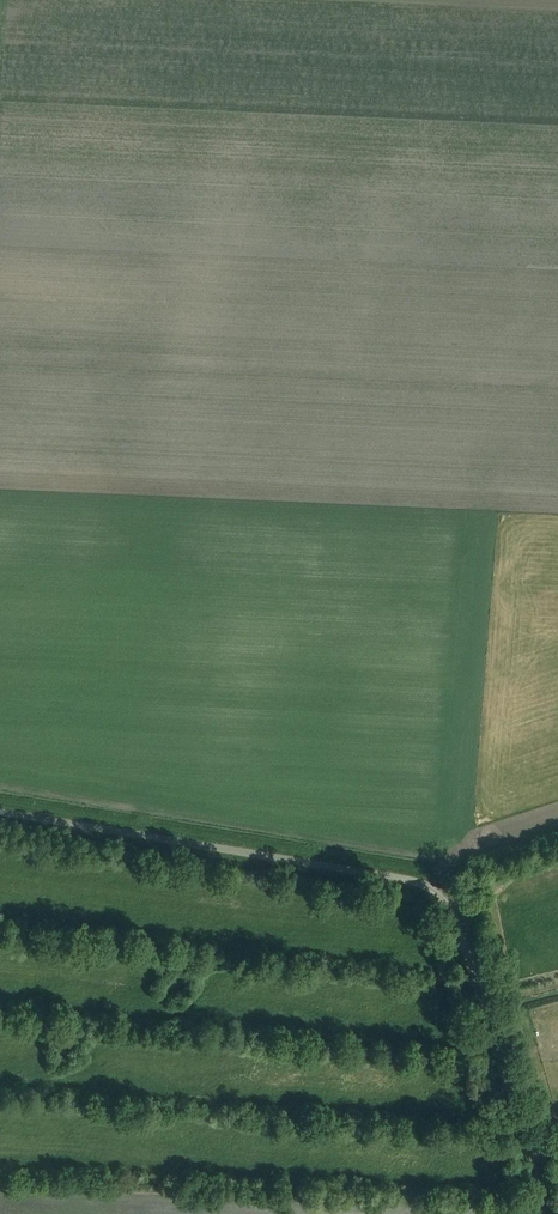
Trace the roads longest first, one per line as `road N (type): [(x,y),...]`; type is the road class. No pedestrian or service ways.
road 1 (unclassified): [(557,1139),(528,1131),(515,1105),(452,913),(432,890),(0,813)]

